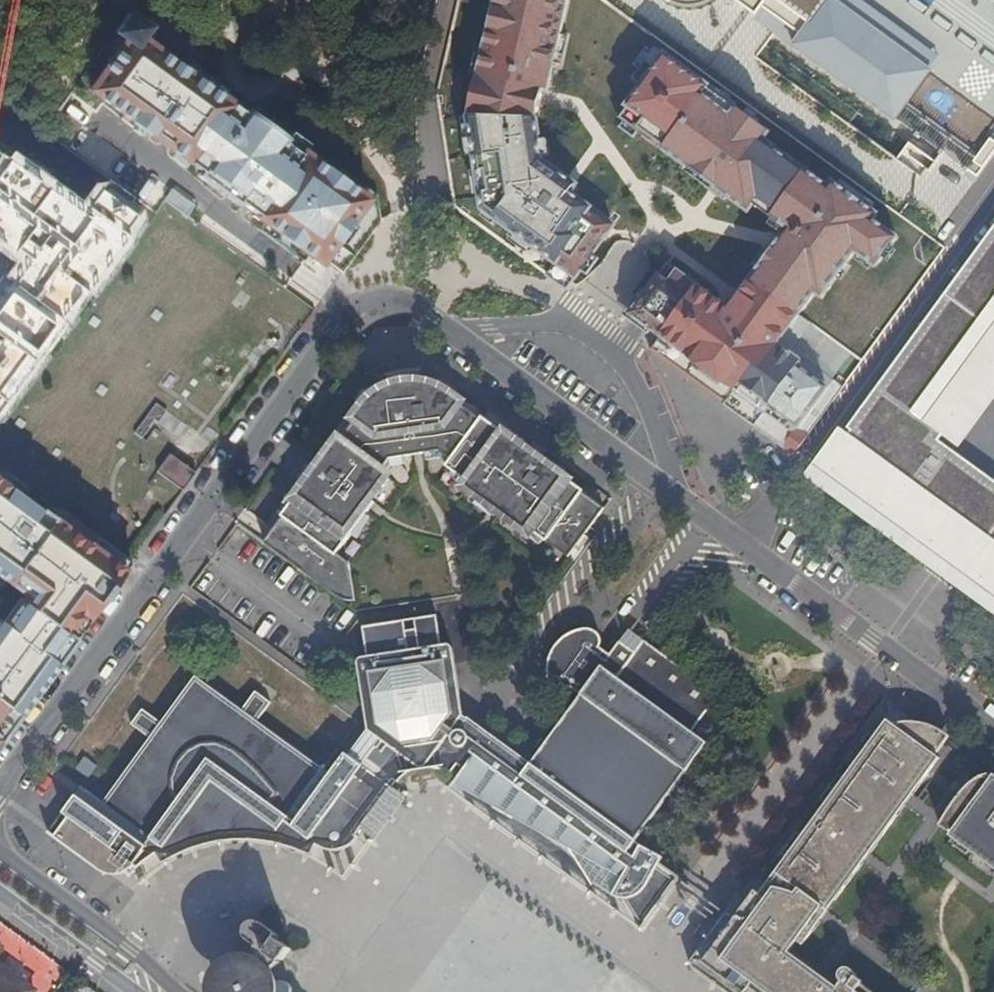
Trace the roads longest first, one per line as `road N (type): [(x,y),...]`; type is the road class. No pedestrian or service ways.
road 1 (residential): [(0,786),(340,317),(384,298),(431,311),(652,478)]
road 2 (residential): [(710,519),(993,729)]
road 3 (residential): [(652,478),(498,684)]
road 4 (secondary): [(177,991),(0,857)]
road 5 (secondary): [(0,893),(133,991)]
road 6 (residential): [(710,519),(633,621)]

